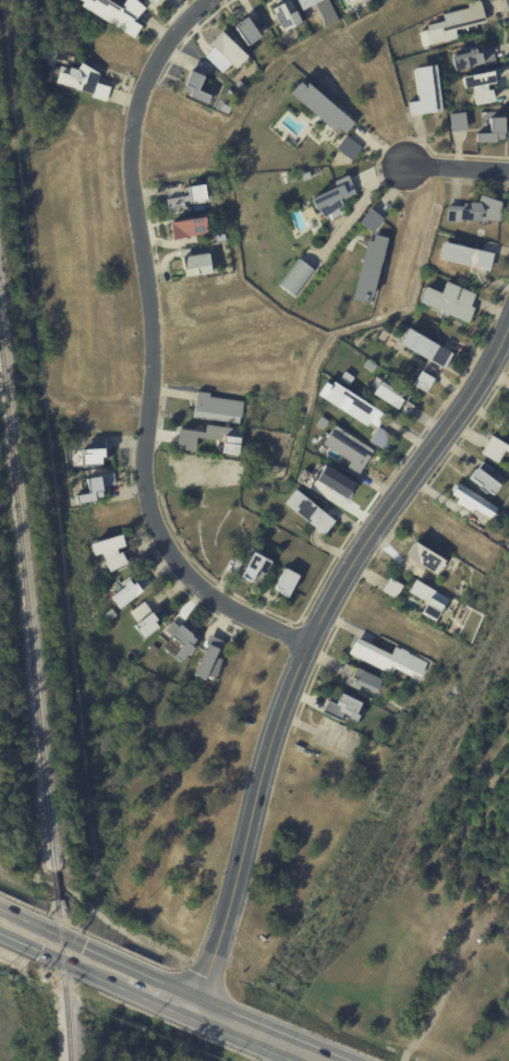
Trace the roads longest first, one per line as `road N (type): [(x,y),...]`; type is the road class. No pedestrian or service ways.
road 1 (residential): [(311,640),(225,601),(191,572),(166,542),(145,466),(158,358),(134,169),(141,122),(153,79),(211,0)]
road 2 (tertiary): [(197,1004),(257,787),(311,640),(508,336)]
road 3 (primary): [(197,1004),(348,1060)]
road 4 (primary): [(0,919),(122,969)]

